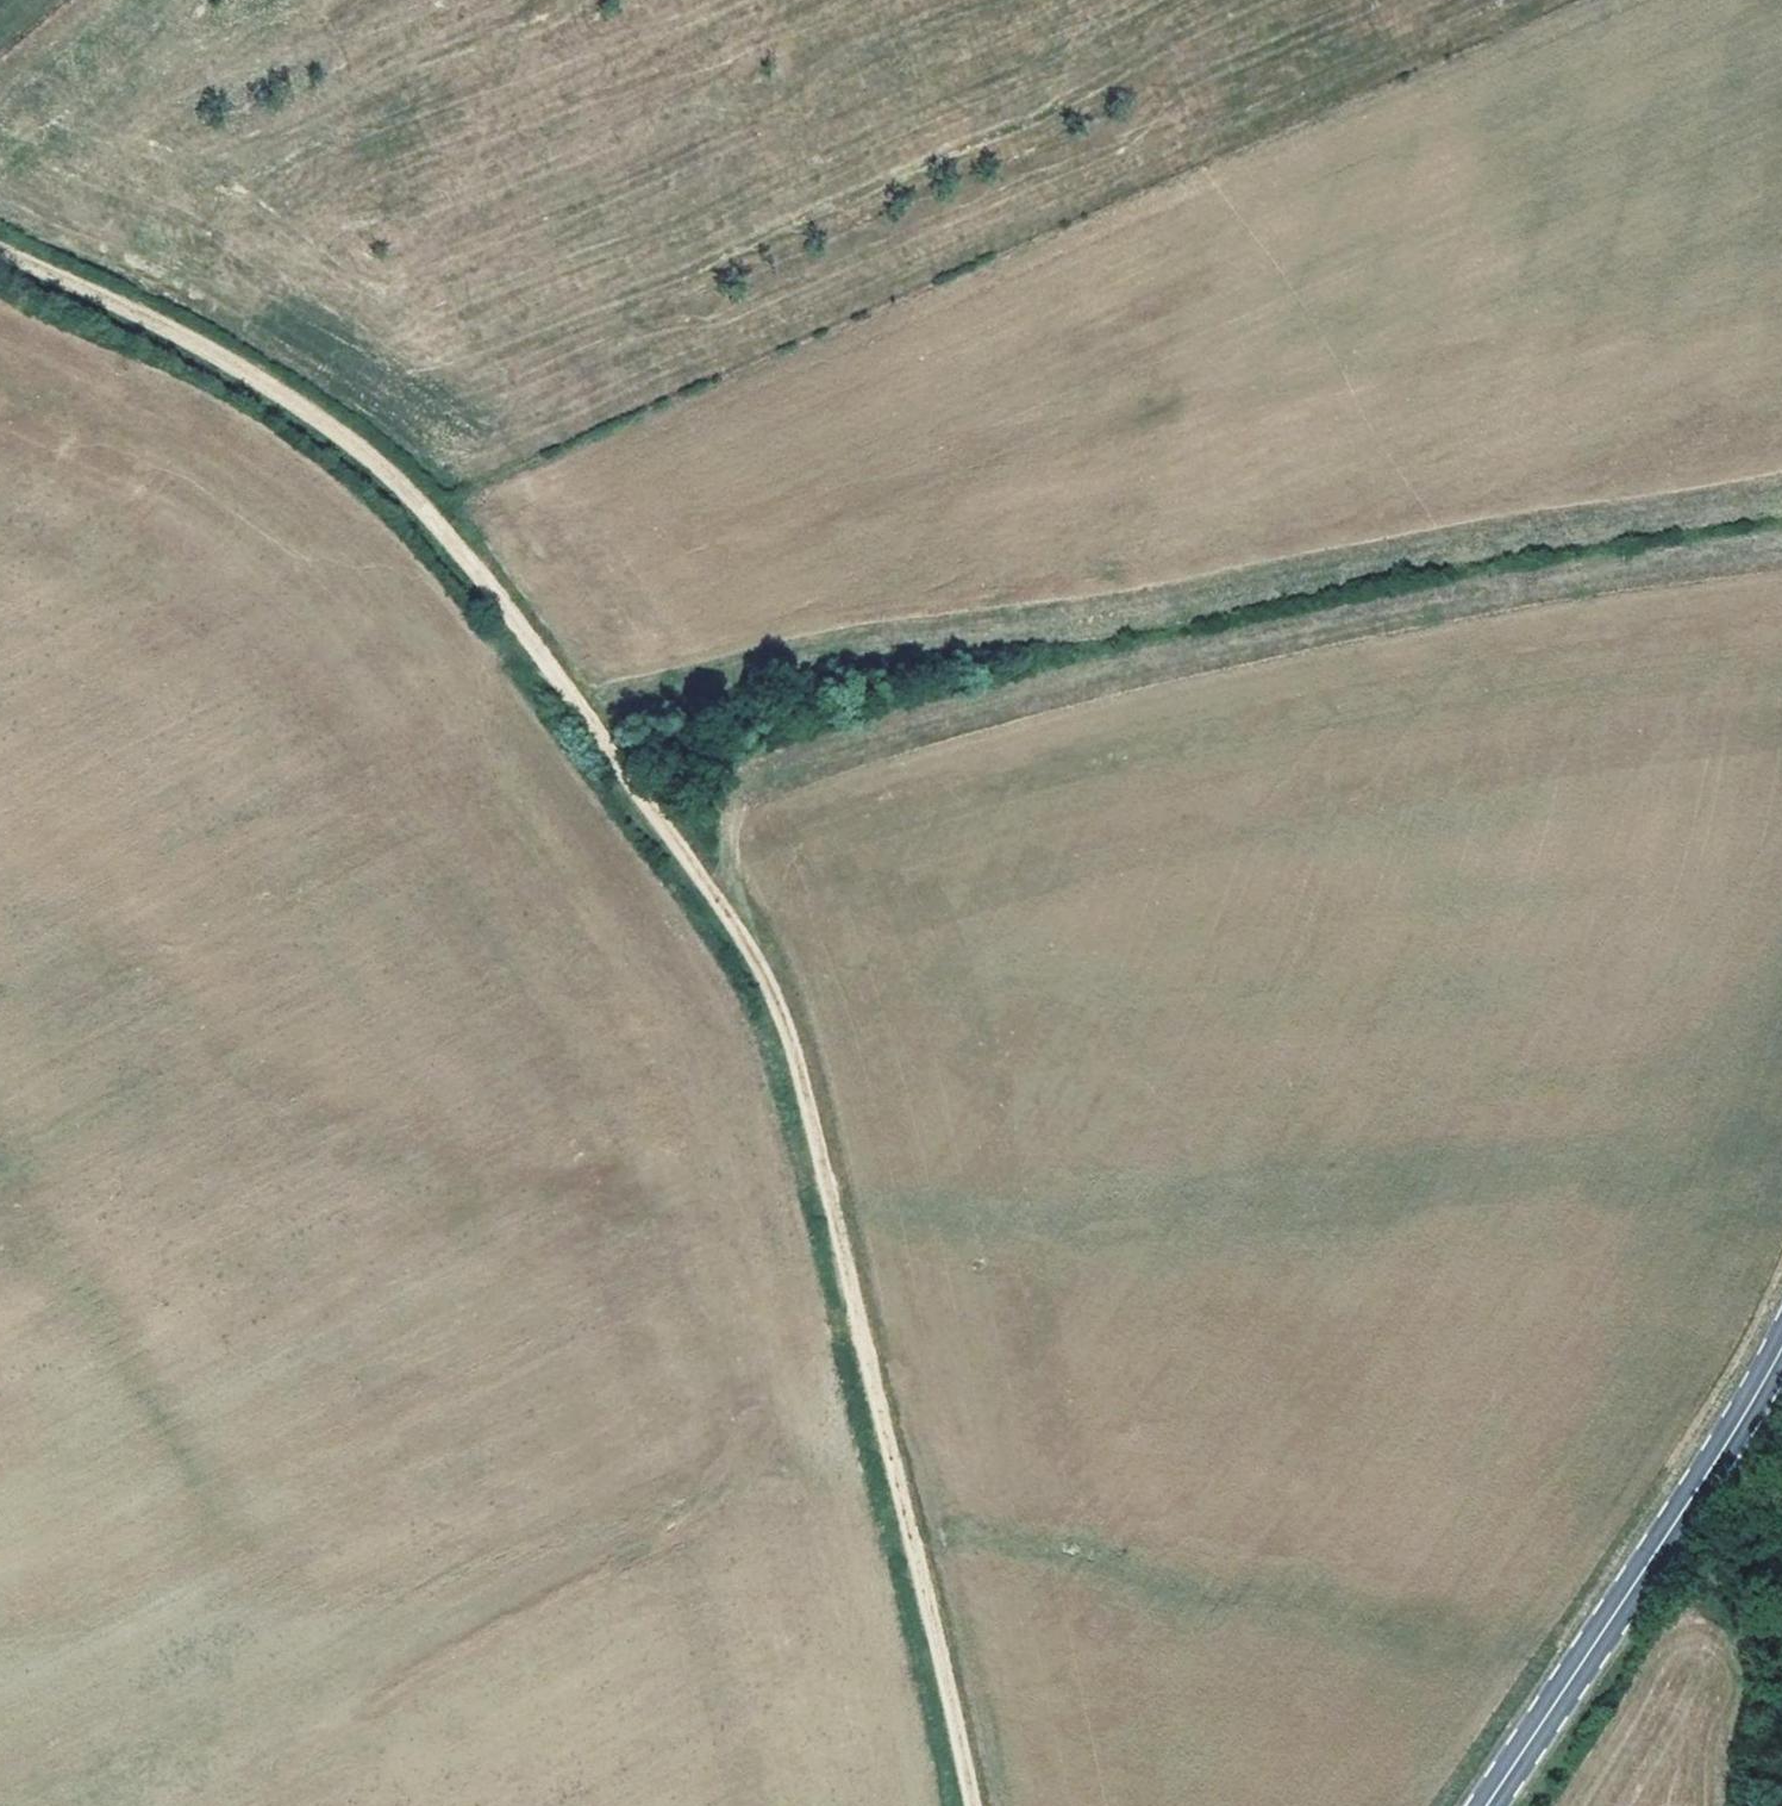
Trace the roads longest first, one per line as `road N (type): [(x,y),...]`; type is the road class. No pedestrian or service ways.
road 1 (track): [(976,1805),(793,1047),(737,925),(505,605),(395,476),(268,383),(0,247)]
road 2 (secondary): [(1781,1352),(1489,1805)]

